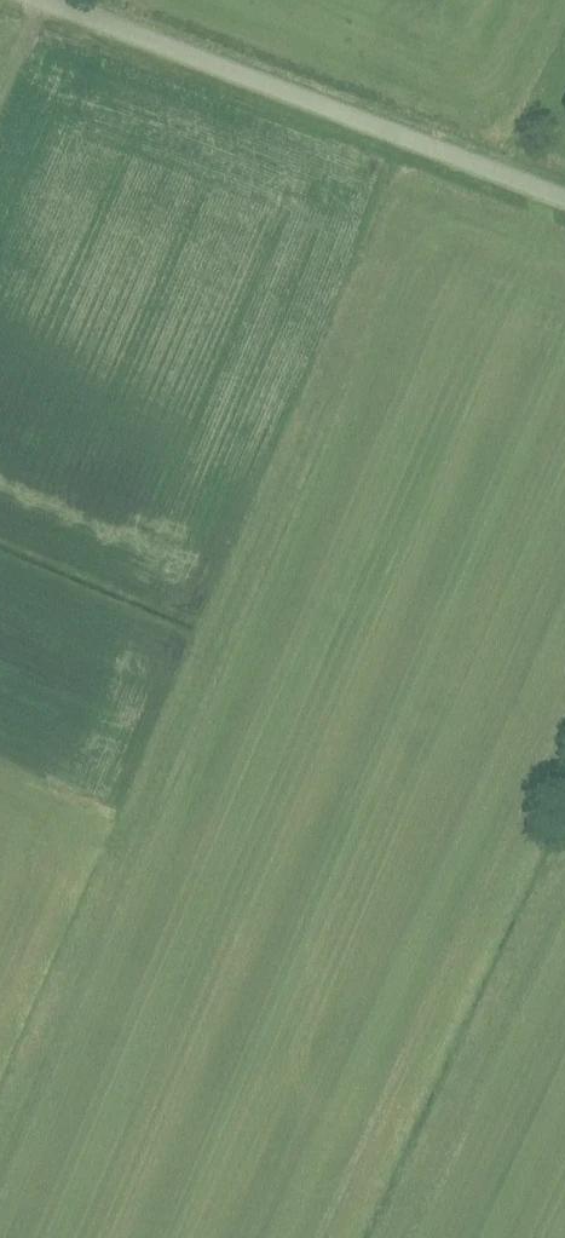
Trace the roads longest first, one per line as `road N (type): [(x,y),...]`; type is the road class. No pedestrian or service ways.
road 1 (unclassified): [(564,198),(44,0)]

